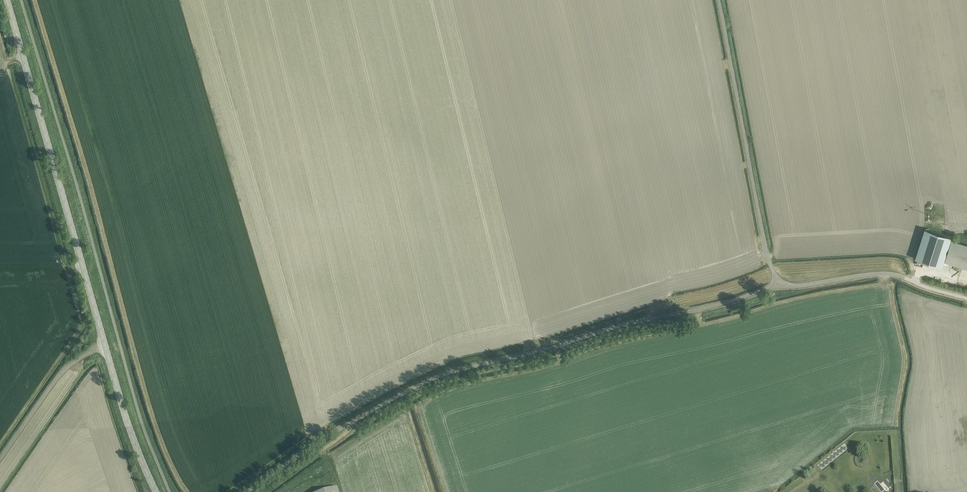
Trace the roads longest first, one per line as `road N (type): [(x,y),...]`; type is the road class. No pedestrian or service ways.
road 1 (track): [(246,491),(325,438),(441,377),(779,283)]
road 2 (secondary): [(105,346),(7,0)]
road 3 (track): [(788,287),(774,275),(766,248),(720,0)]
road 4 (unclassified): [(966,297),(892,274),(788,287)]
road 5 (unclassified): [(0,458),(63,370),(105,346)]
road 6 (secondary): [(156,491),(105,346)]

